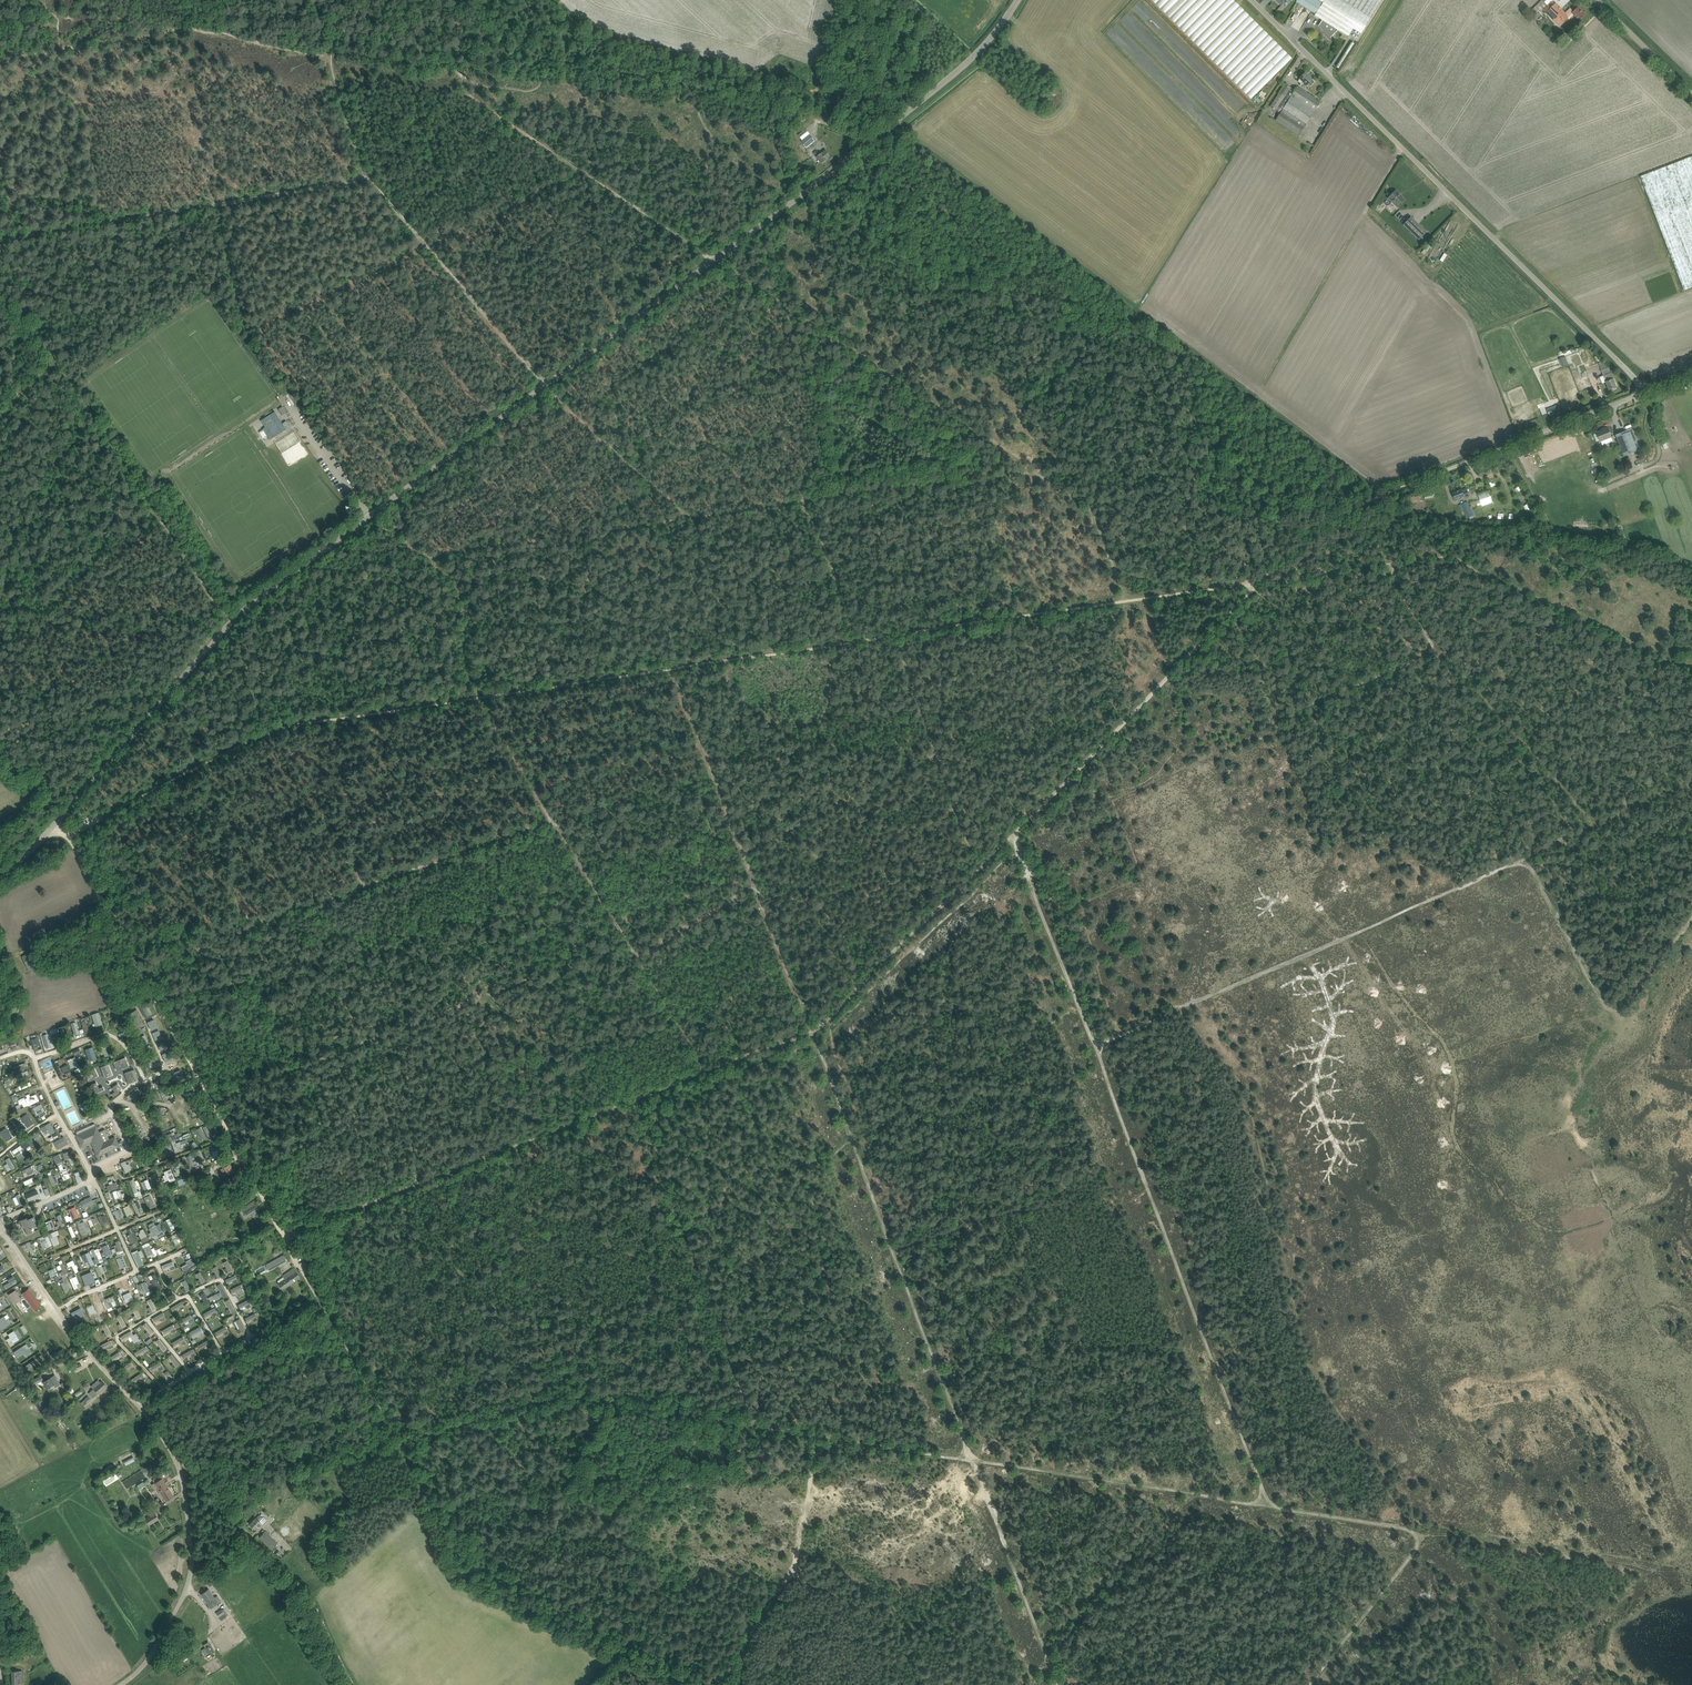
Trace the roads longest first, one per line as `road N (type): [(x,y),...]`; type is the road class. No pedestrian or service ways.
road 1 (tertiary): [(0,873),(56,825),(242,606),(926,102),(1017,0)]
road 2 (track): [(898,638),(1252,586),(1269,578),(1325,520),(1430,476)]
road 3 (track): [(284,1237),(807,1032)]
road 4 (unclassified): [(1645,392),(1253,0)]
road 5 (track): [(691,517),(994,471),(1022,410),(1102,332),(1133,314)]
road 6 (track): [(1096,1047),(1272,1505)]
road 7 (track): [(1526,858),(1096,1047)]
road 8 (track): [(1272,1505),(816,1433)]
road 9 (track): [(625,940),(212,1102)]
road 10 (track): [(623,1654),(471,1578),(346,1348)]
road 11 (track): [(482,698),(859,643)]
road 12 (track): [(373,180),(0,241)]
road 13 (track): [(755,1426),(560,1395),(399,1445)]
road 14 (track): [(1011,836),(1252,586)]
road 15 (unclassified): [(353,1684),(304,1591),(176,1455)]
road 16 (track): [(202,766),(289,727),(482,698)]
road 17 (unclassified): [(176,1455),(0,1228)]
road 18 (track): [(284,1237),(155,998)]
road 19 (unclassified): [(118,1684),(154,1650),(188,1588),(188,1508),(176,1455)]
road 20 (track): [(1508,445),(1557,539),(1586,551),(1636,551),(1691,571)]
road 21 (track): [(807,1032),(978,869)]
road 22 (unclassified): [(1430,476),(1645,392)]
road 23 (track): [(1016,841),(1096,1047)]
road 24 (track): [(364,883),(551,817)]
road 25 (track): [(1421,1531),(1414,1552),(1312,1684)]
road 26 (track): [(155,998),(67,834)]
road 27 (track): [(52,357),(154,512)]
road 28 (track): [(1691,783),(1526,858)]
road 29 (track): [(1272,715),(1421,660),(1428,639)]
road 30 (track): [(558,829),(637,959)]
road 31 (track): [(67,834),(202,766)]
road 32 (unclassified): [(1691,96),(1594,0)]
road 33 (track): [(637,959),(750,886)]
road 34 (track): [(637,959),(702,1071)]
road 35 (track): [(346,1348),(284,1237)]
road 36 (track): [(247,327),(220,204)]

